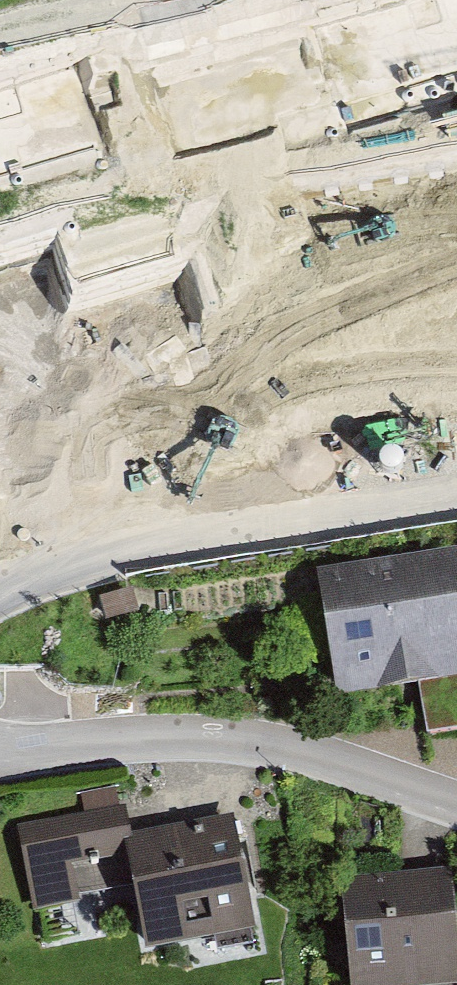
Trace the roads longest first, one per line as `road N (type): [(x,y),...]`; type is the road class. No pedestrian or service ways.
road 1 (residential): [(456,495),(159,545),(0,582)]
road 2 (residential): [(456,800),(262,749),(114,740),(0,757)]
road 3 (track): [(181,0),(0,41)]

